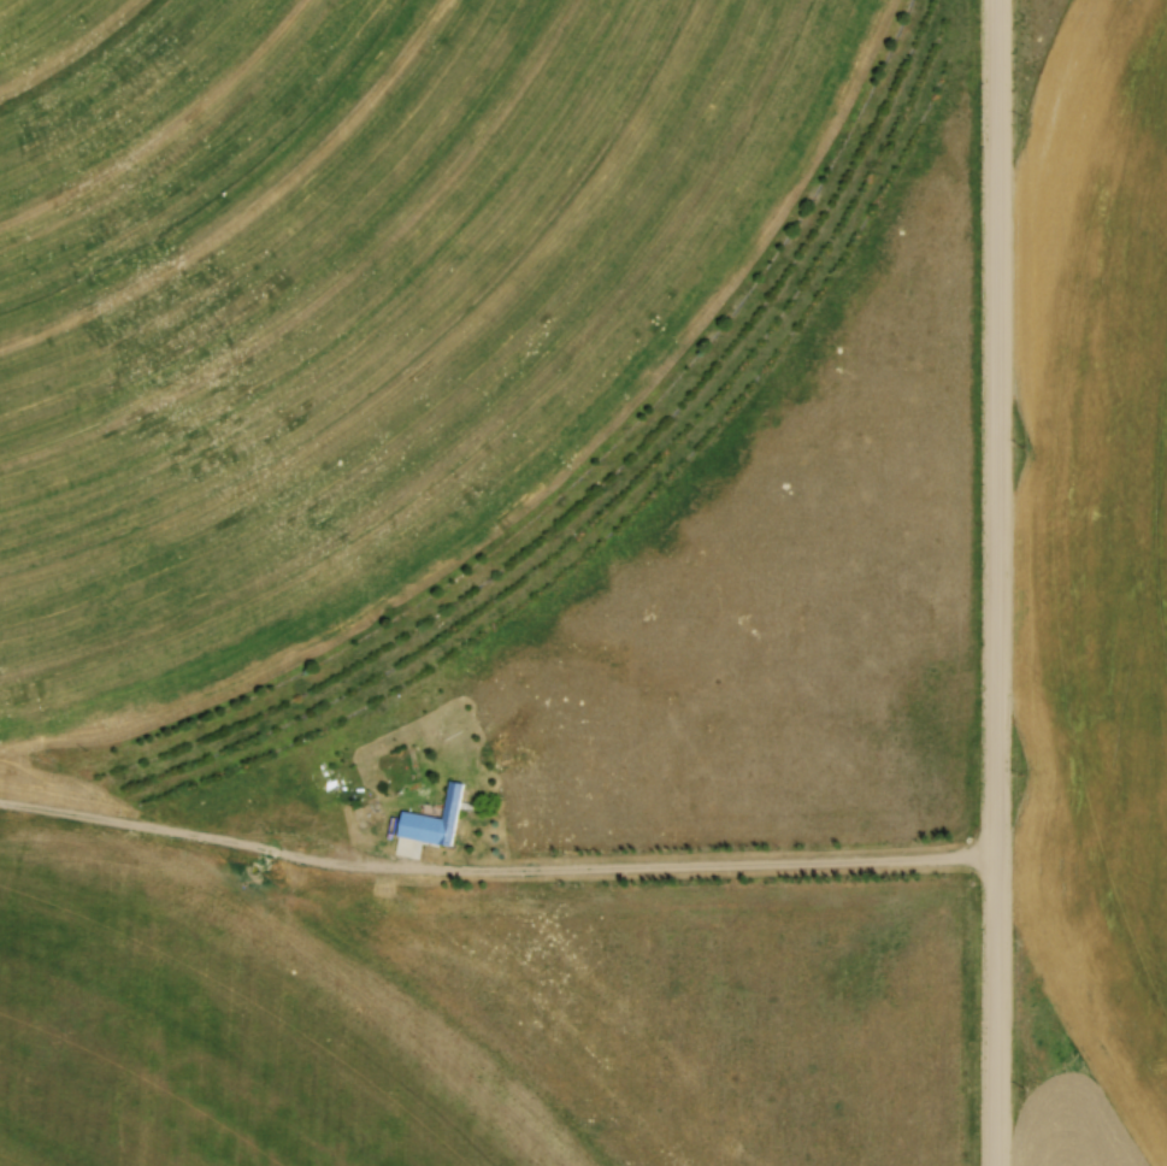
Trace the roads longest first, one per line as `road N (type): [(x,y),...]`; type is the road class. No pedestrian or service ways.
road 1 (tertiary): [(1002,1165),(1006,0)]

